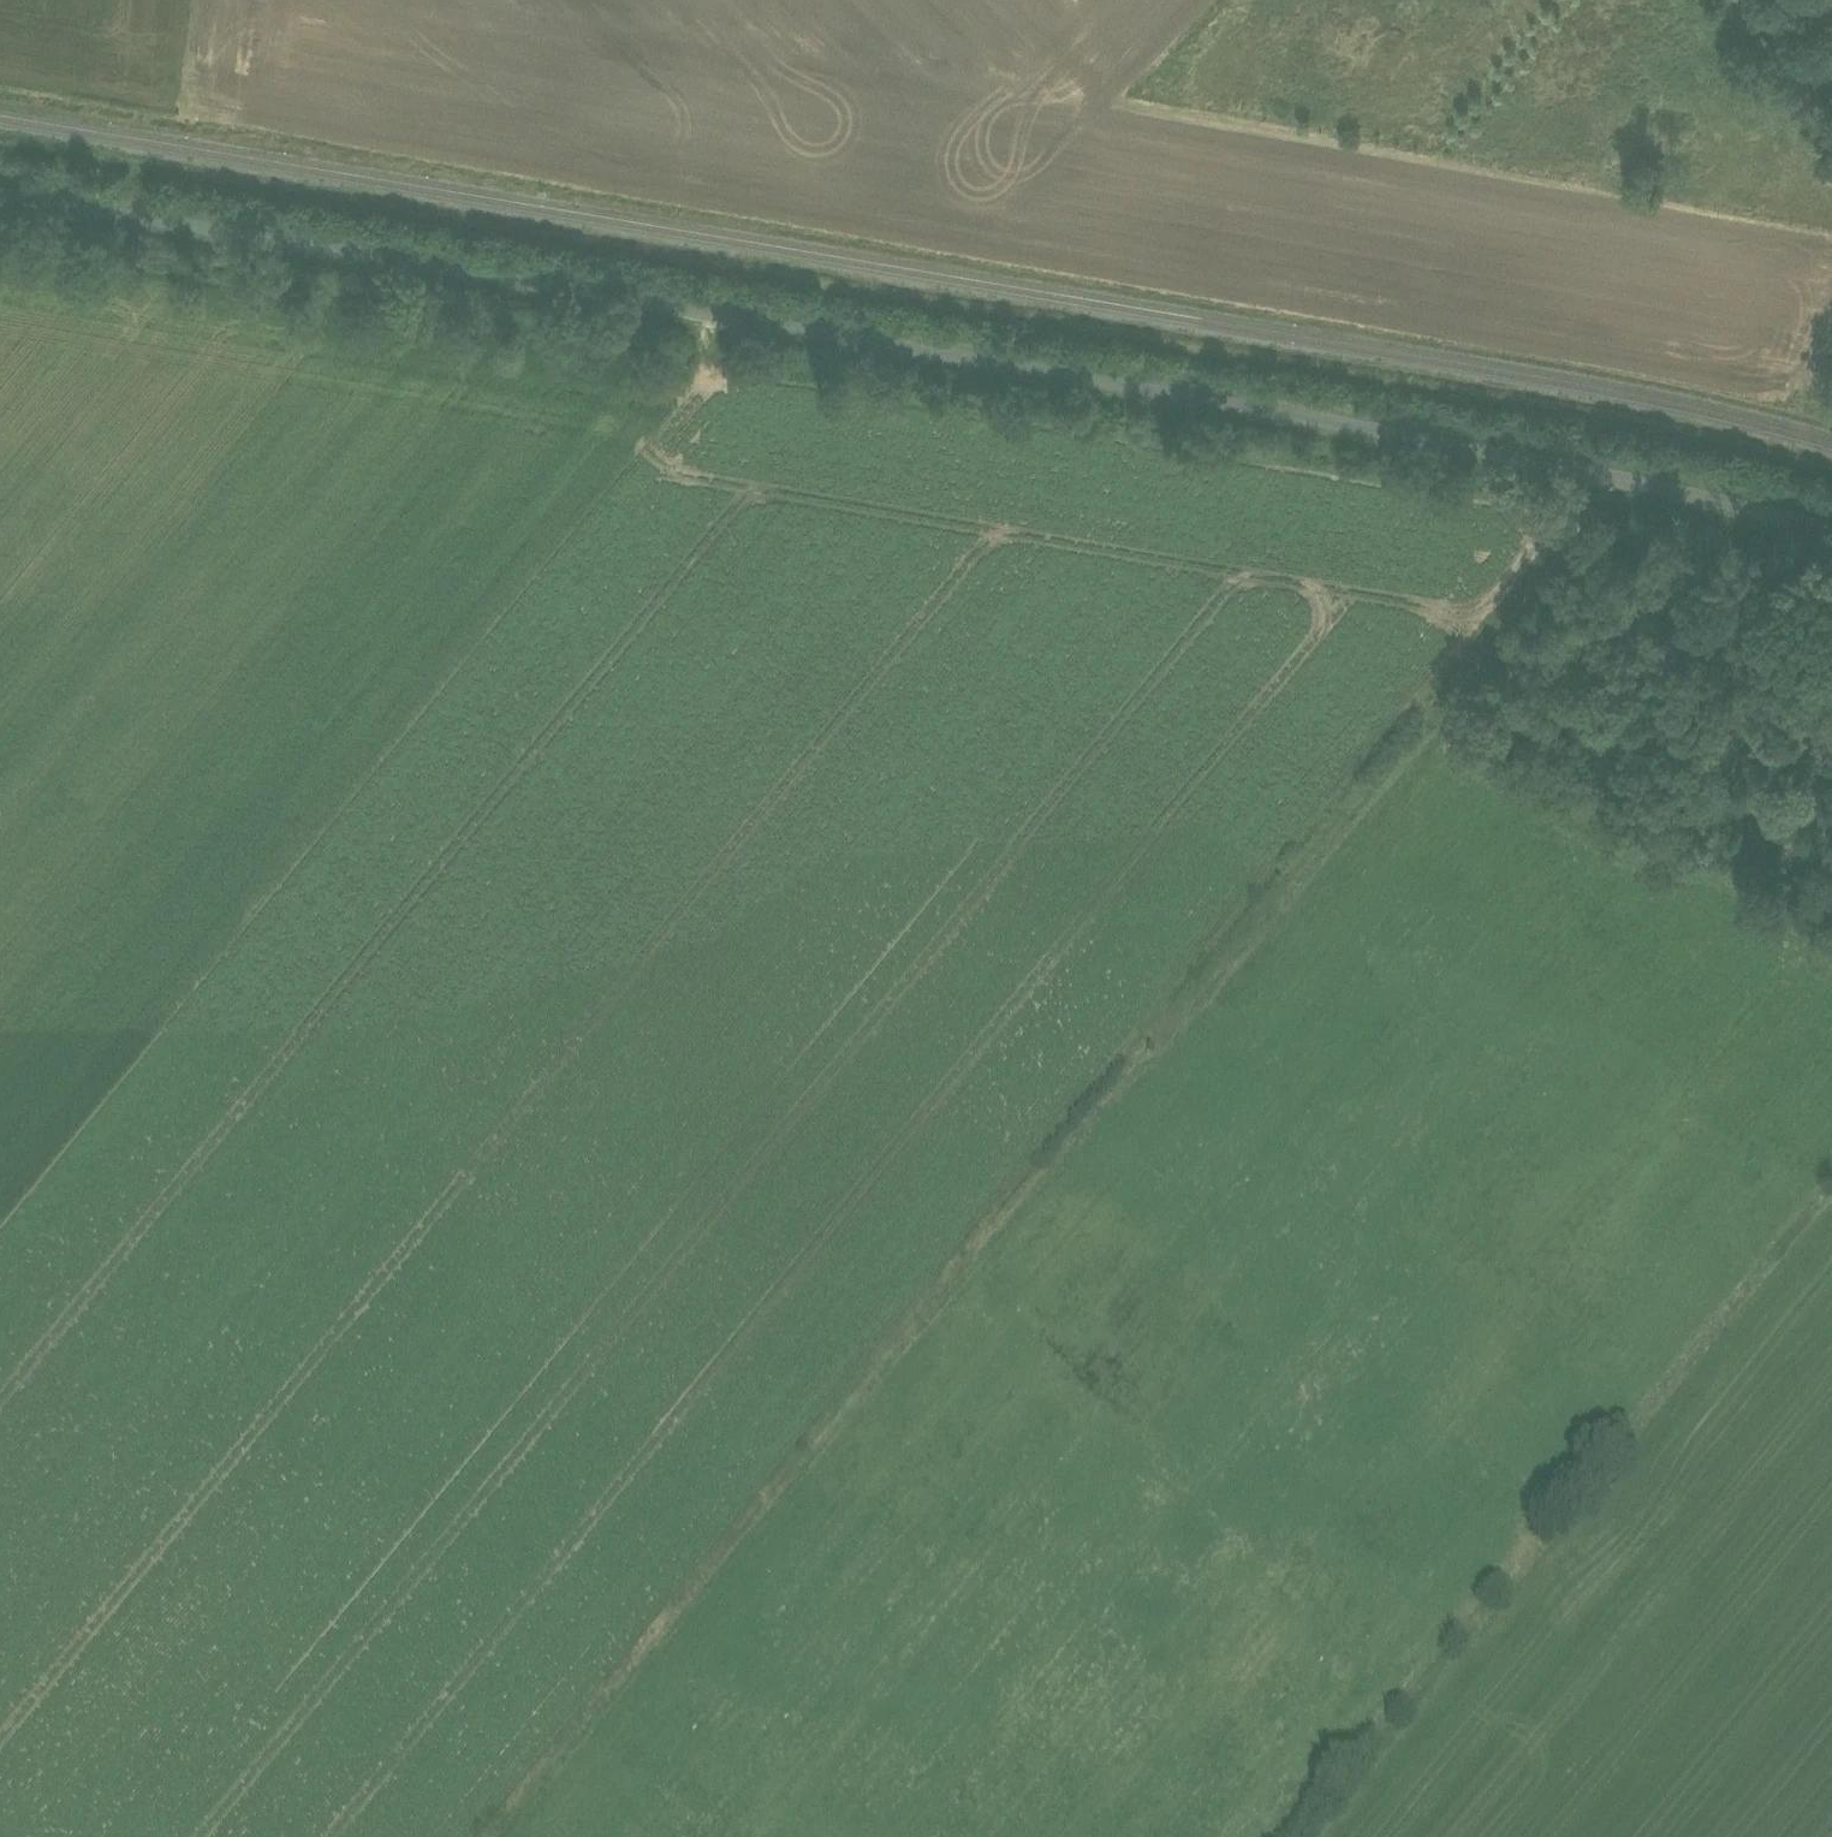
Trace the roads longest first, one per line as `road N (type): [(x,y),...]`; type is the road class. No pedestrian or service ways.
road 1 (track): [(1831,525),(1545,457),(0,183)]

